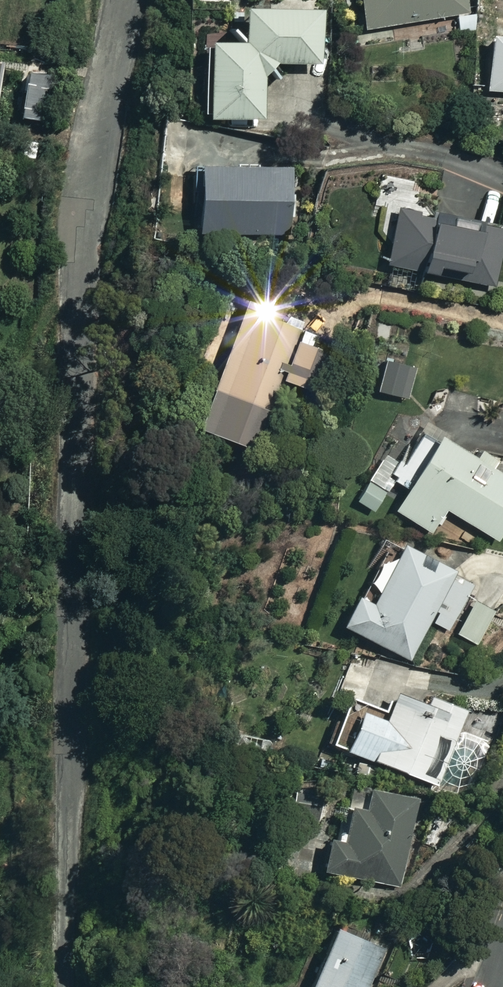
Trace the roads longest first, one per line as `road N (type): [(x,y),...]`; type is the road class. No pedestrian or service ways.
road 1 (residential): [(119,0),(78,307),(66,986)]

